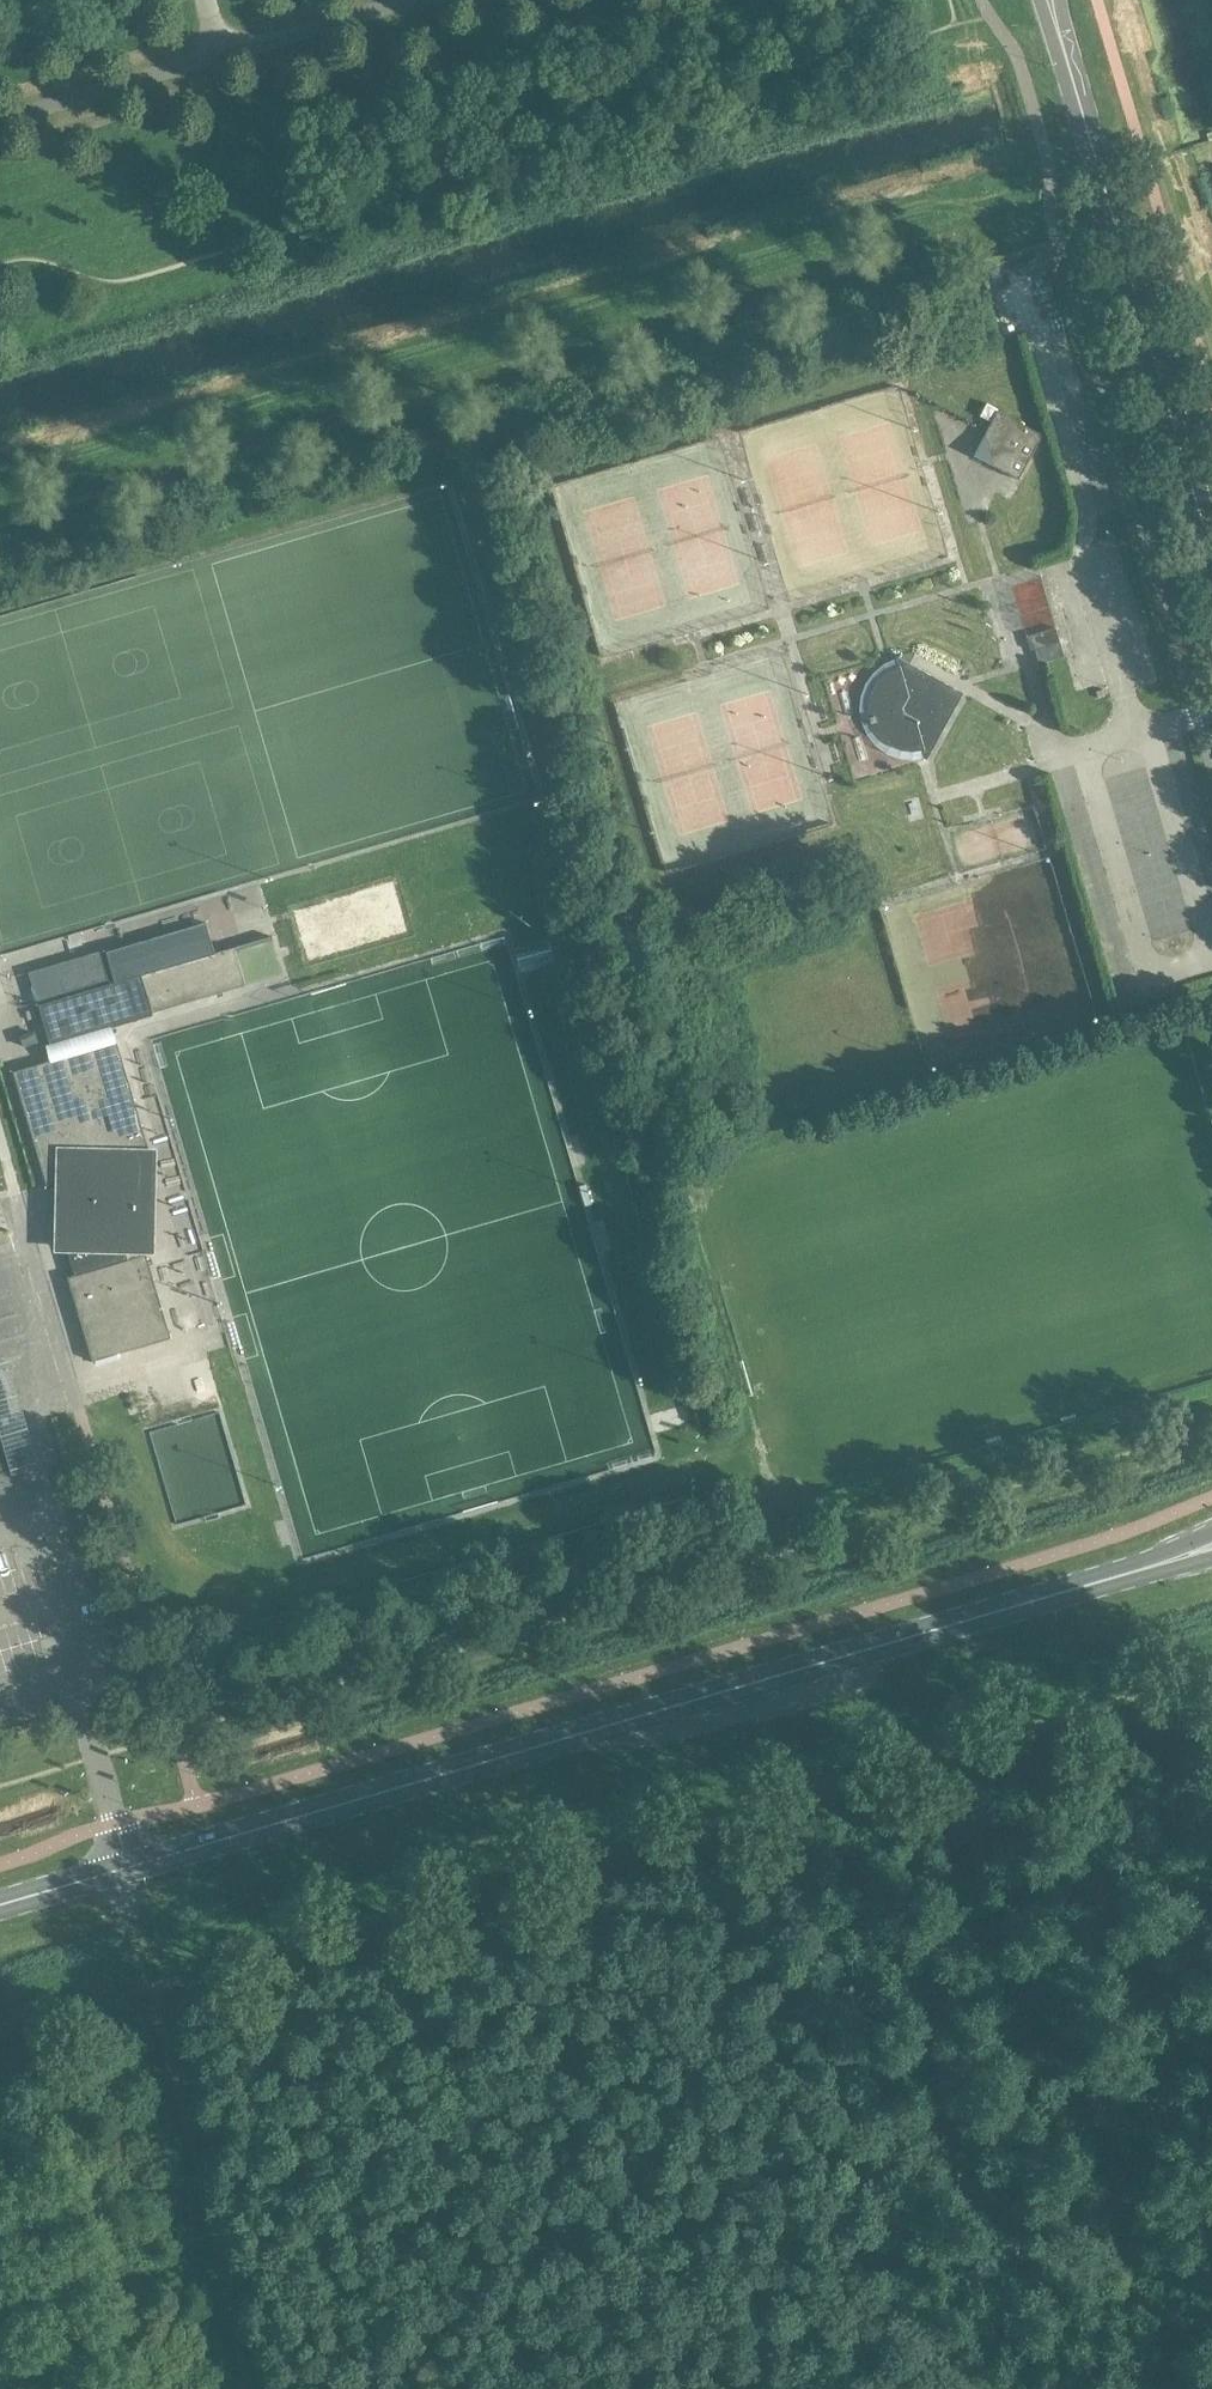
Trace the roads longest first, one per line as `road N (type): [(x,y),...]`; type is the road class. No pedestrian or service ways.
road 1 (tertiary): [(0,1904),(1211,1546)]
road 2 (track): [(249,2388),(125,1867)]
road 3 (tertiary): [(1211,536),(1065,47)]
road 4 (unclassified): [(0,126),(429,0)]

